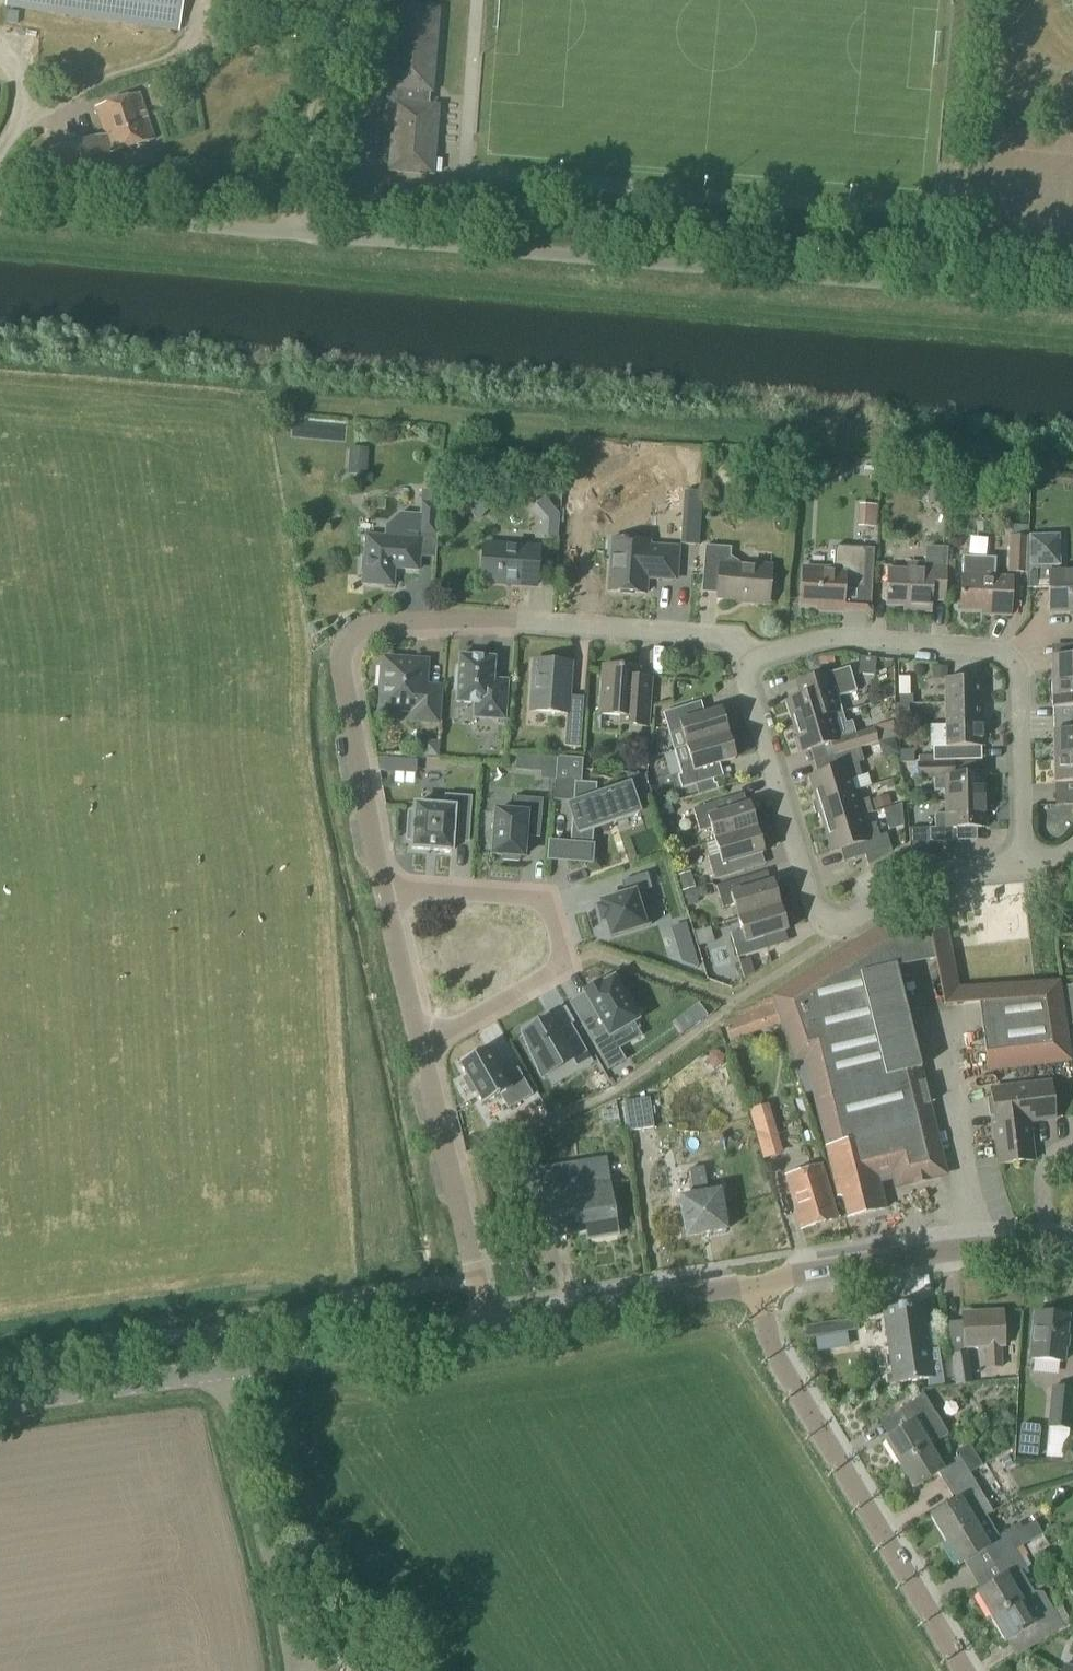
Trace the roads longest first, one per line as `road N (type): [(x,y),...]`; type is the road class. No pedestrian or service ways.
road 1 (unclassified): [(1072,300),(0,210)]
road 2 (residential): [(392,890),(342,665),(352,643),(386,624),(474,622),(724,640),(753,663)]
road 3 (residential): [(753,663),(745,687),(826,925),(848,925),(933,876),(1026,866)]
road 4 (residential): [(753,663),(820,645),(996,656),(1013,666),(1026,866)]
road 5 (residential): [(968,1670),(775,1356),(766,1289)]
road 6 (residential): [(392,890),(542,898),(565,965),(426,1044)]
road 7 (secondary): [(1072,1242),(979,1248),(792,1277),(766,1289)]
road 8 (unclassified): [(291,1670),(223,1370)]
road 9 (residential): [(491,1327),(426,1044)]
road 10 (secondary): [(766,1289),(491,1327)]
road 11 (secondary): [(223,1370),(491,1327)]
road 12 (secondary): [(0,1405),(223,1370)]
road 13 (track): [(395,1670),(271,1559)]
road 14 (residential): [(426,1044),(392,890)]

